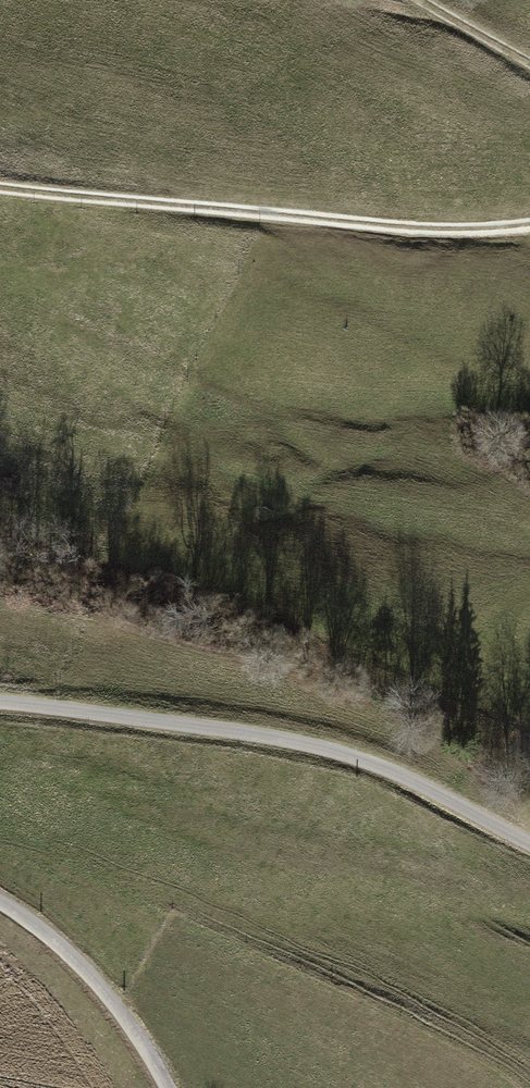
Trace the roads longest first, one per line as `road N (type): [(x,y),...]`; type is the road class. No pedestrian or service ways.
road 1 (track): [(529,839),(398,772),(278,737),(0,704)]
road 2 (track): [(0,172),(426,225),(529,217)]
road 3 (track): [(0,903),(44,928),(112,1000),(165,1087)]
road 4 (track): [(529,63),(423,0)]

